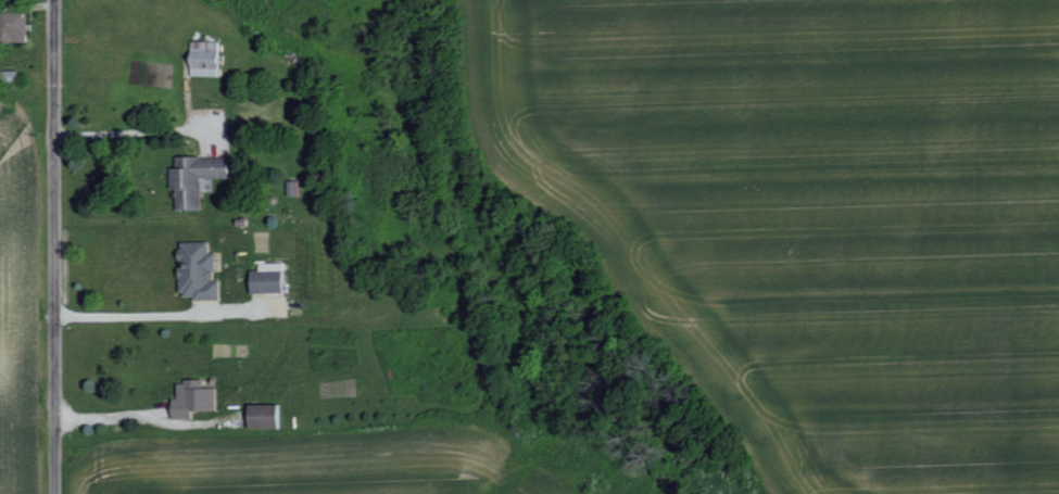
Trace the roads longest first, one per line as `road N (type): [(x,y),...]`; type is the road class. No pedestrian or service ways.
road 1 (residential): [(45,493),(45,0)]

